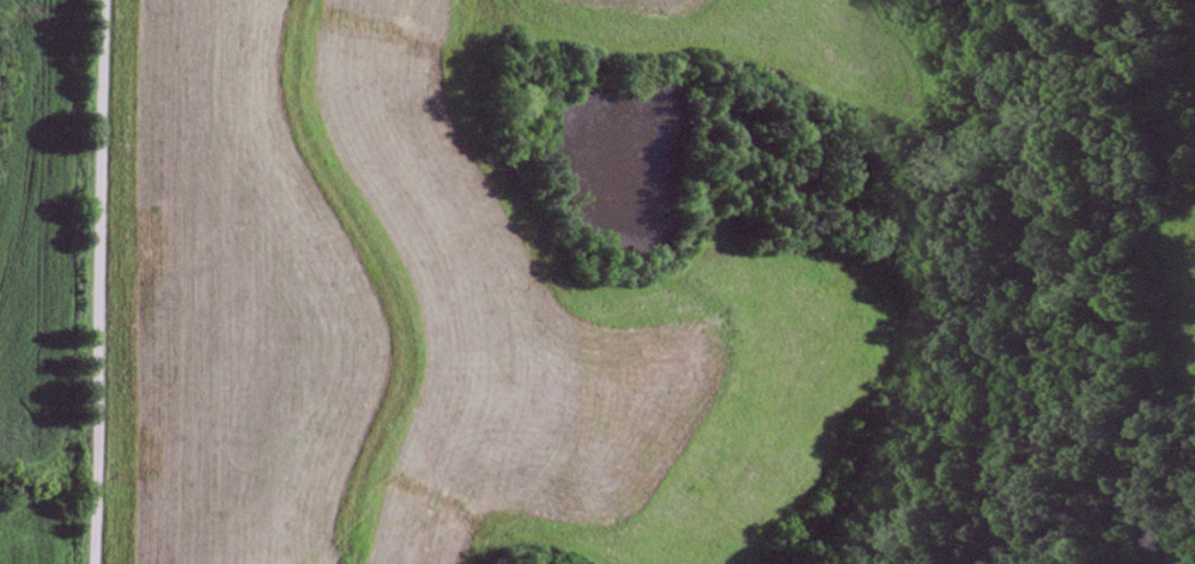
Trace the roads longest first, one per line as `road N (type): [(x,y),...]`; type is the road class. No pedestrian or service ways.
road 1 (residential): [(94,563),(104,0)]

